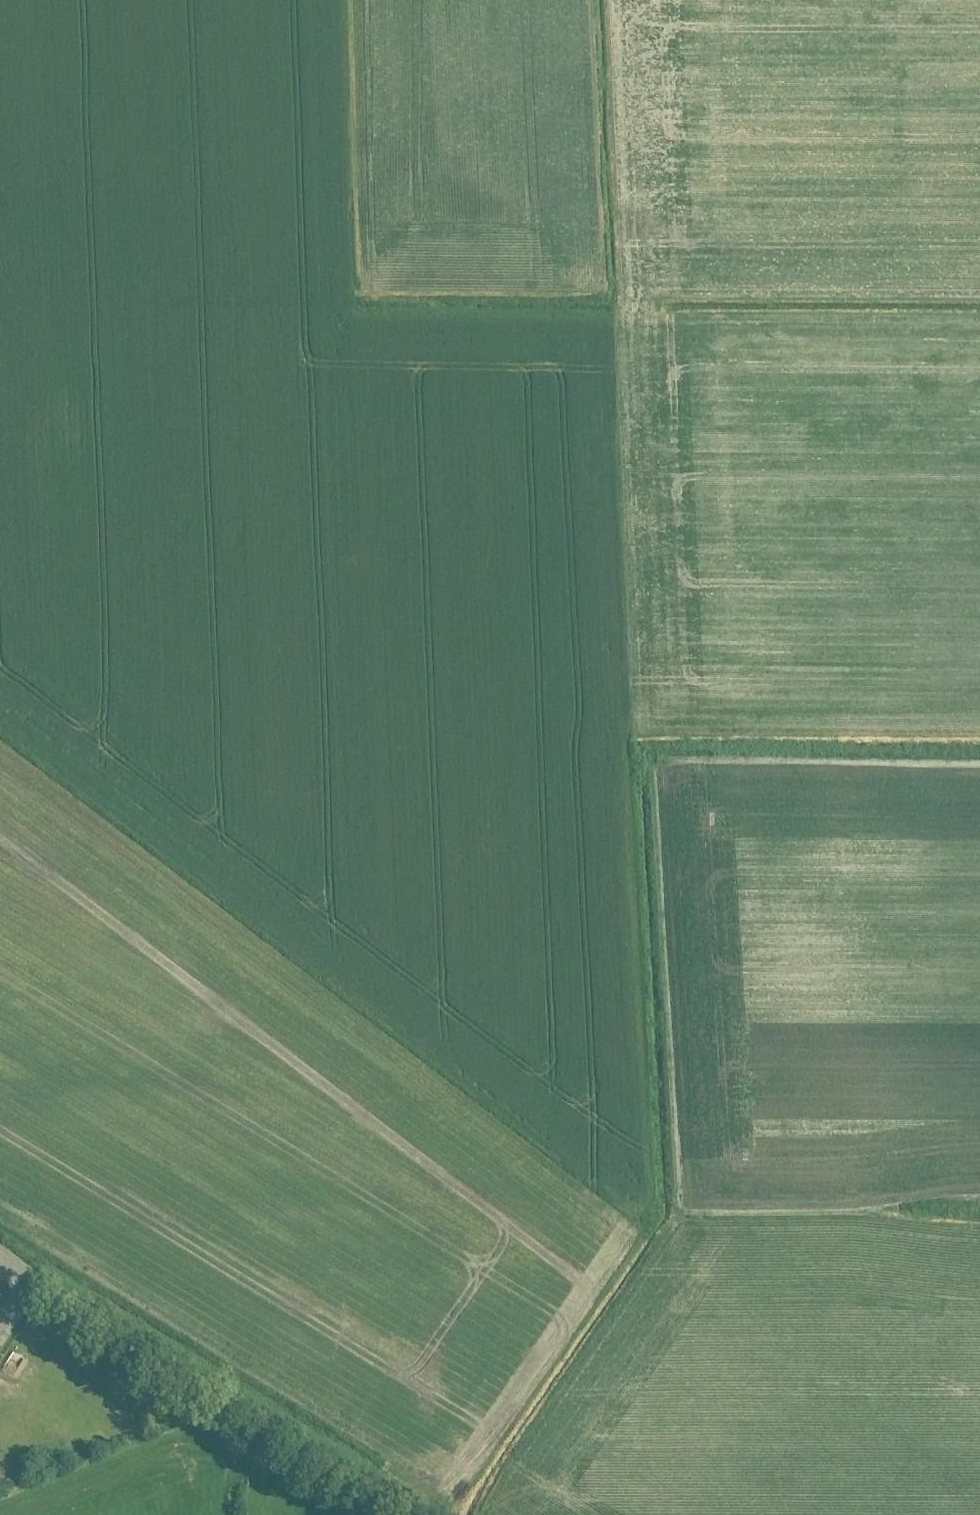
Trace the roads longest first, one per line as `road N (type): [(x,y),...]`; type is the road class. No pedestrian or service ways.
road 1 (unclassified): [(411,1514),(0,1255)]

